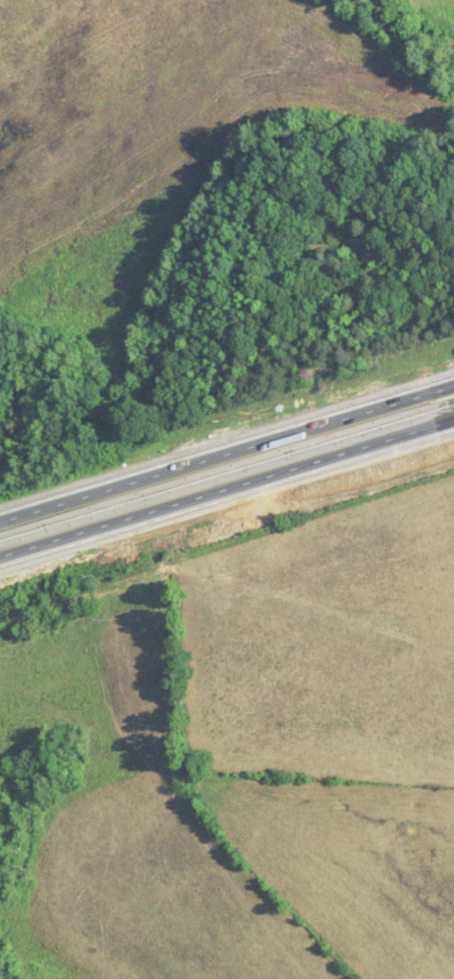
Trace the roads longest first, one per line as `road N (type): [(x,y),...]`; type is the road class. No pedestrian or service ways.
road 1 (motorway): [(0,560),(453,417)]
road 2 (motorway): [(453,392),(0,531)]

